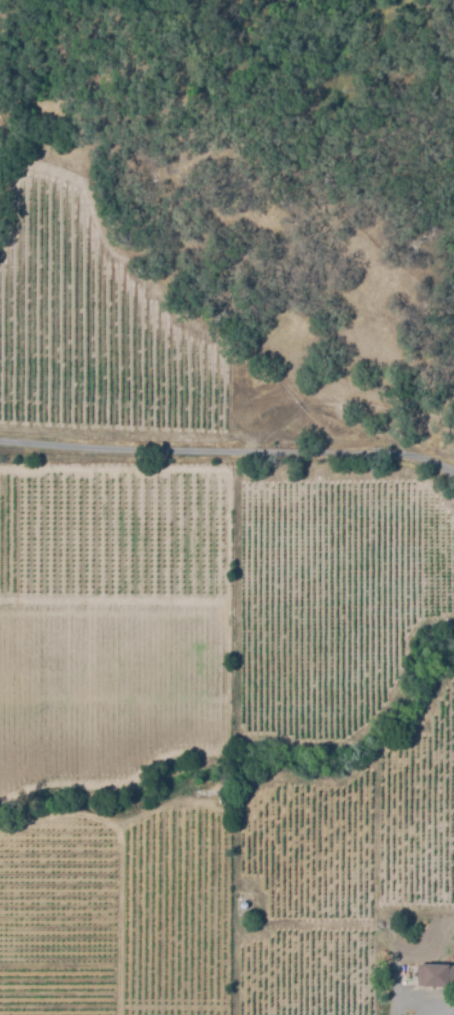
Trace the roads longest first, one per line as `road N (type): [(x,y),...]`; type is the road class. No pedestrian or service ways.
road 1 (residential): [(0,440),(115,451),(411,455),(453,471)]

